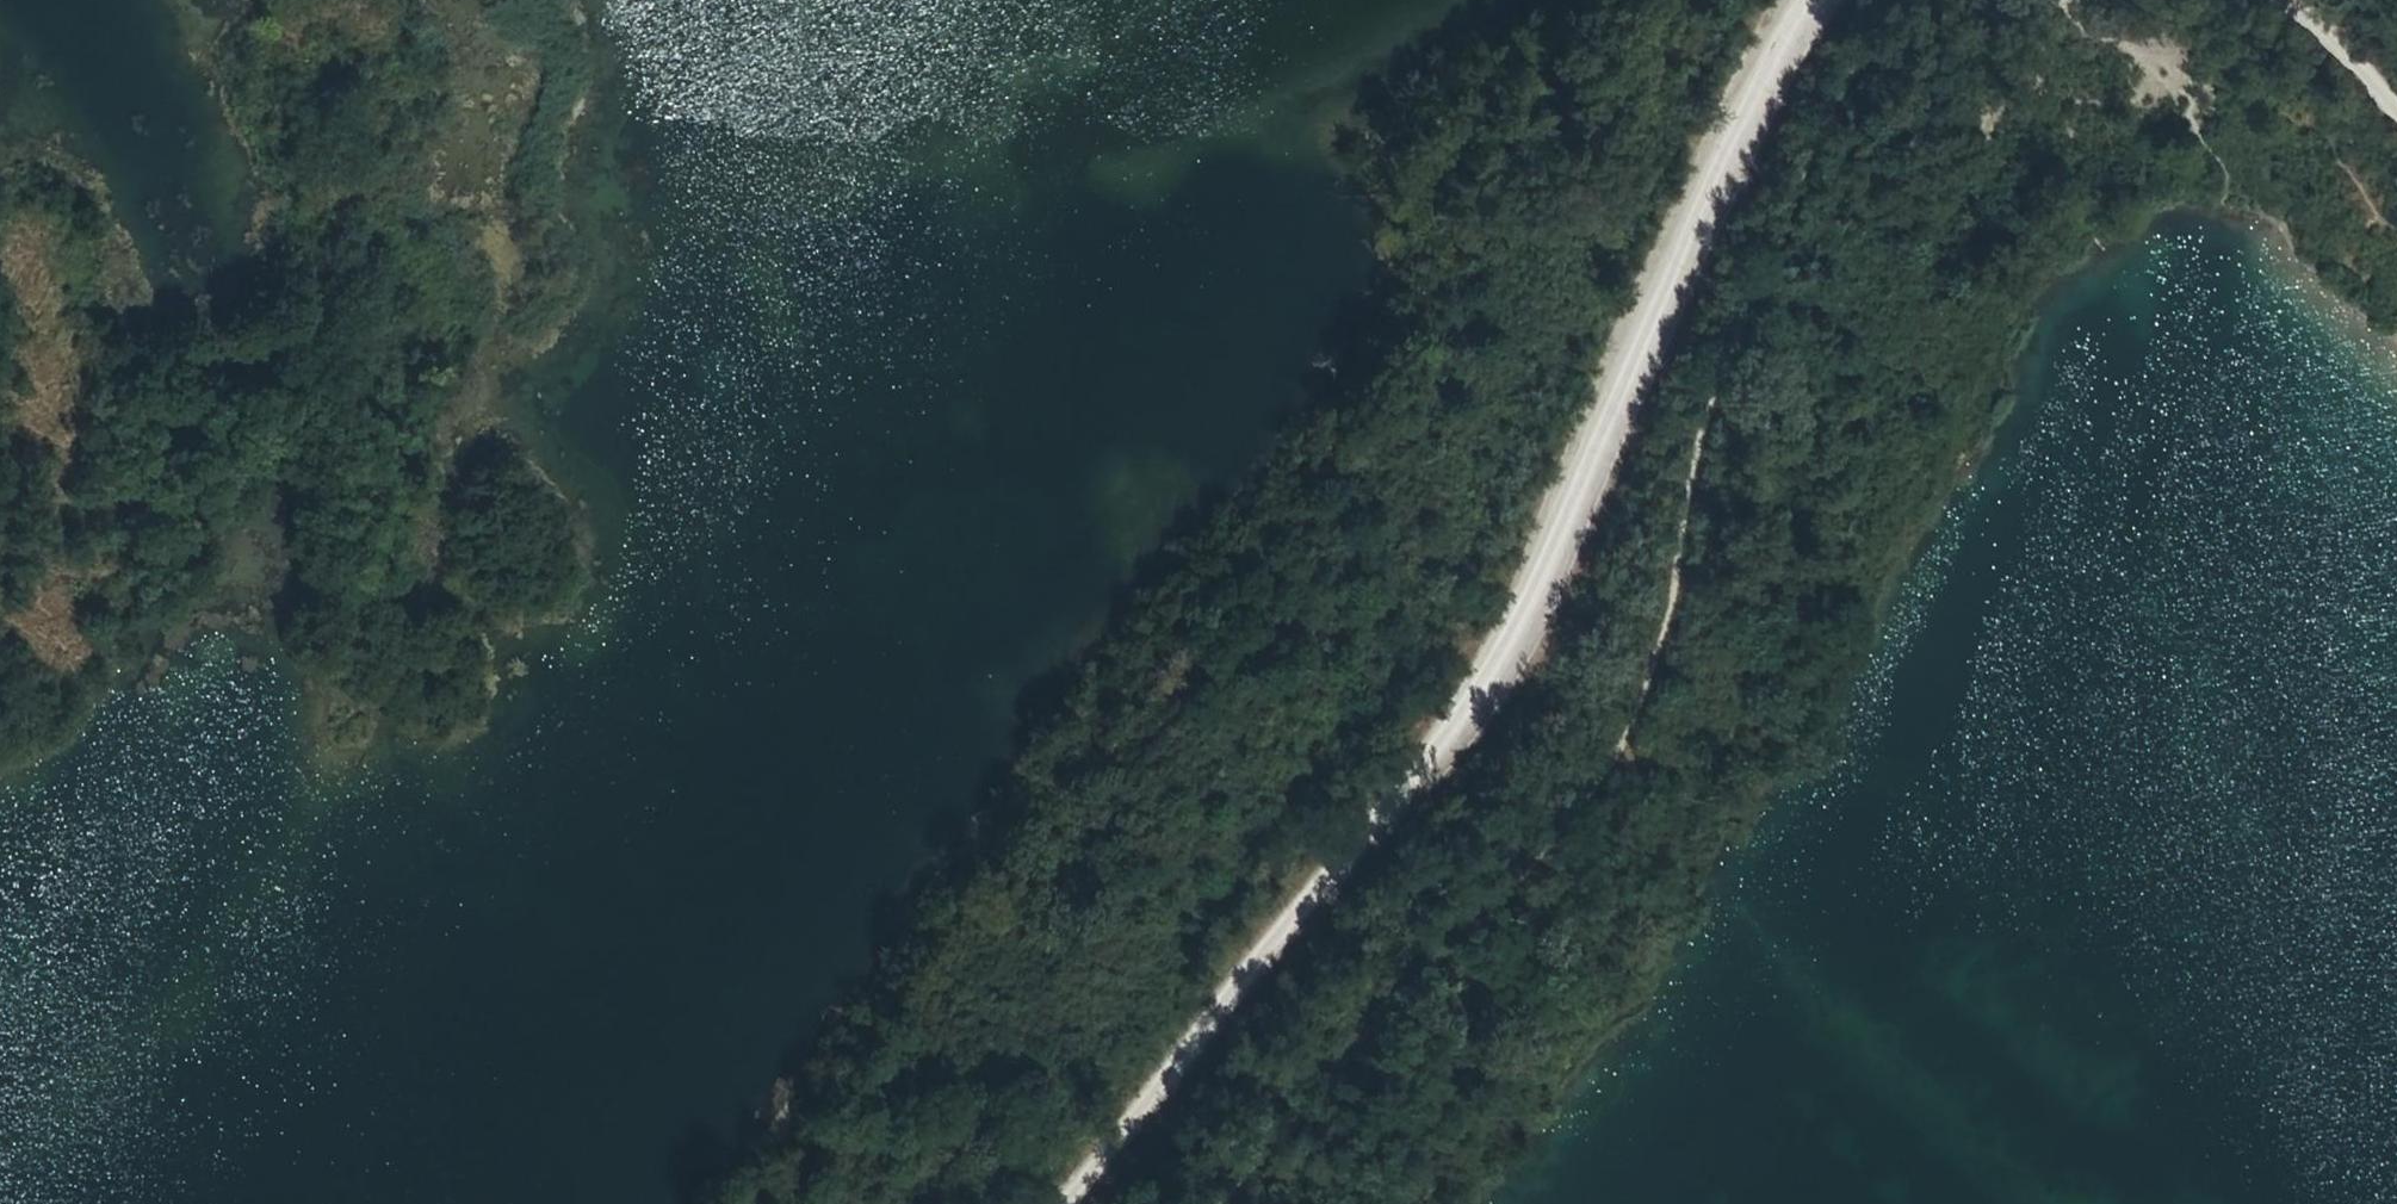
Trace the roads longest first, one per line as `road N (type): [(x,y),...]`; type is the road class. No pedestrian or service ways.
road 1 (track): [(1810,0),(1775,60),(1520,633),(1068,1203)]
road 2 (track): [(2396,109),(2291,0)]

